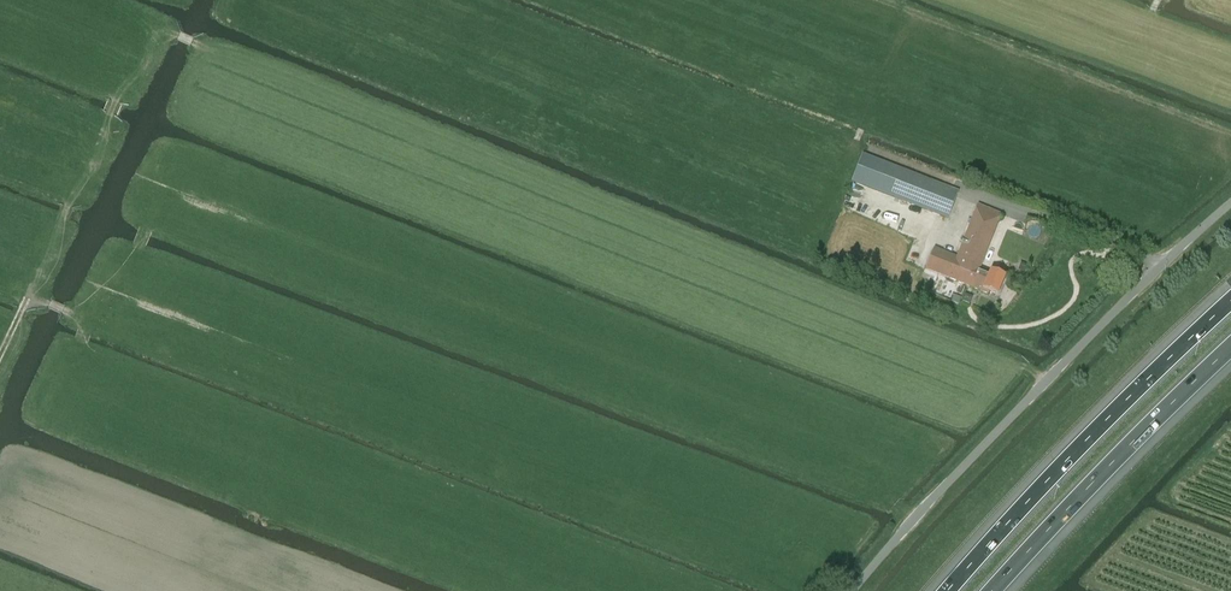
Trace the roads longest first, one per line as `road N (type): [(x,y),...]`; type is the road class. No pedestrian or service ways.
road 1 (unclassified): [(857,590),(1009,422),(1230,203)]
road 2 (motorway): [(1230,301),(946,590)]
road 3 (motorway): [(991,590),(1230,347)]
road 4 (track): [(0,357),(73,203)]

